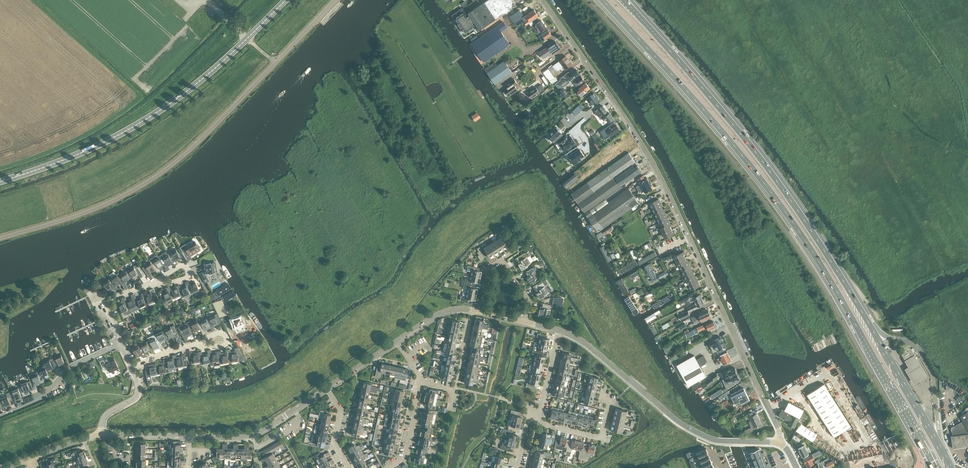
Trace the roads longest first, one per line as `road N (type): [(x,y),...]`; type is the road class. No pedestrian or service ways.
road 1 (primary): [(603,0),(789,217),(935,467)]
road 2 (primary): [(950,467),(808,224),(741,133),(624,0)]
road 3 (unclassified): [(780,442),(657,173),(542,0)]
road 4 (tertiary): [(0,239),(89,212),(170,168),(334,0)]
road 5 (secondary): [(0,181),(143,121),(206,76),(286,0)]
road 6 (track): [(403,278),(446,224),(484,198),(516,204),(602,335),(596,351)]
road 7 (tertiary): [(560,328),(700,434),(780,442)]
road 8 (residential): [(0,416),(39,400),(70,368),(121,345)]

